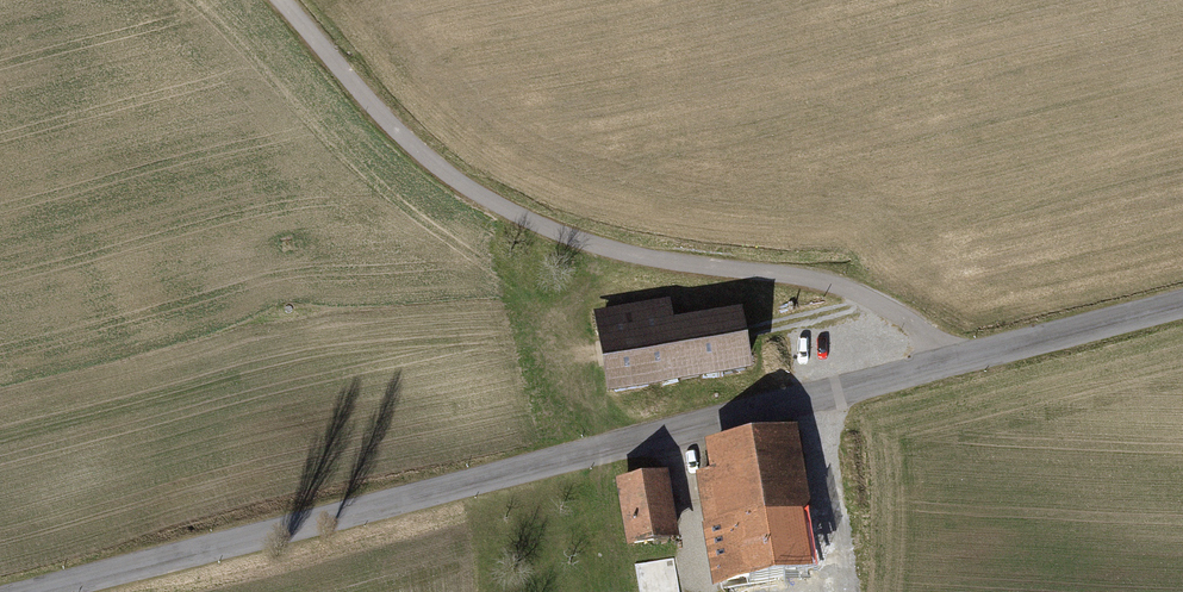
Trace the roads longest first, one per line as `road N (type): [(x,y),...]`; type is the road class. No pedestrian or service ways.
road 1 (tertiary): [(1182,301),(35,591)]
road 2 (track): [(948,357),(908,320),(839,285),(643,256),(534,223),(484,198),(393,126),(280,0)]

